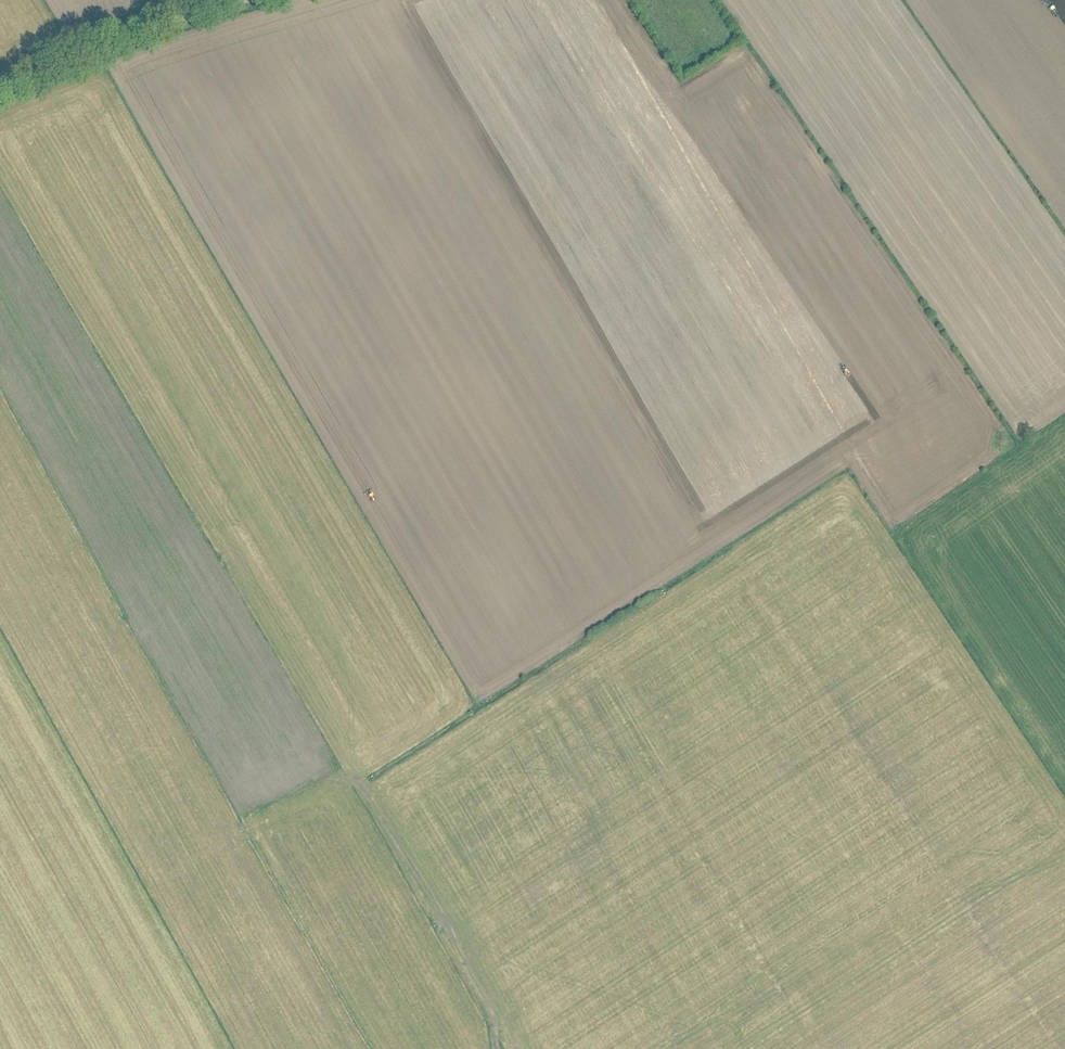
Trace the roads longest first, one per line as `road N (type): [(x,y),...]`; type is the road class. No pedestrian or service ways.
road 1 (unclassified): [(0,93),(242,0)]

